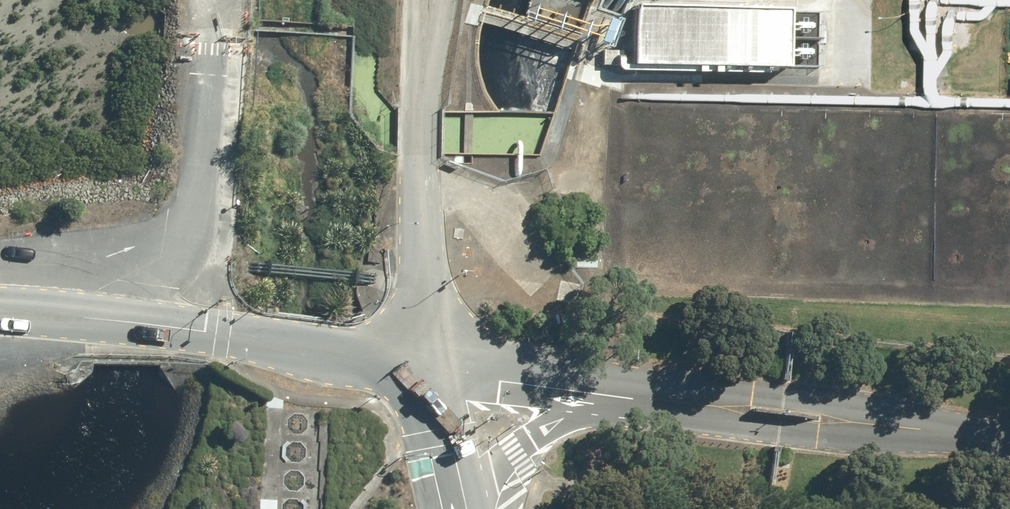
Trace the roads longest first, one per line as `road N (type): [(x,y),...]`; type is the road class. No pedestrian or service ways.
road 1 (unclassified): [(432,362),(105,318),(0,313)]
road 2 (unclassified): [(1009,439),(622,394)]
road 3 (unclassified): [(622,394),(432,362)]
road 4 (unclassified): [(622,394),(535,439),(492,479),(477,508)]
road 5 (track): [(191,0),(186,105),(206,152)]
road 6 (unclassified): [(432,362),(464,508)]

